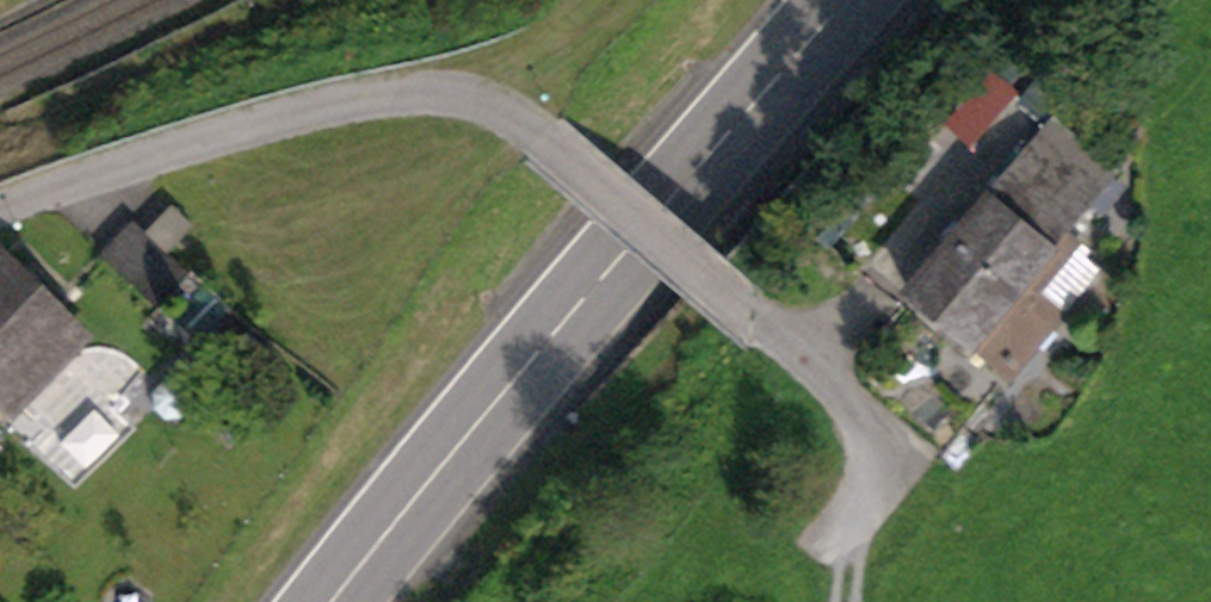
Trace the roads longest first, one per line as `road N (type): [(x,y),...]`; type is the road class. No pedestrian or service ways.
road 1 (residential): [(0,209),(291,112),(445,90),(496,99),(904,460),(853,523)]
road 2 (primary): [(840,0),(327,601)]

